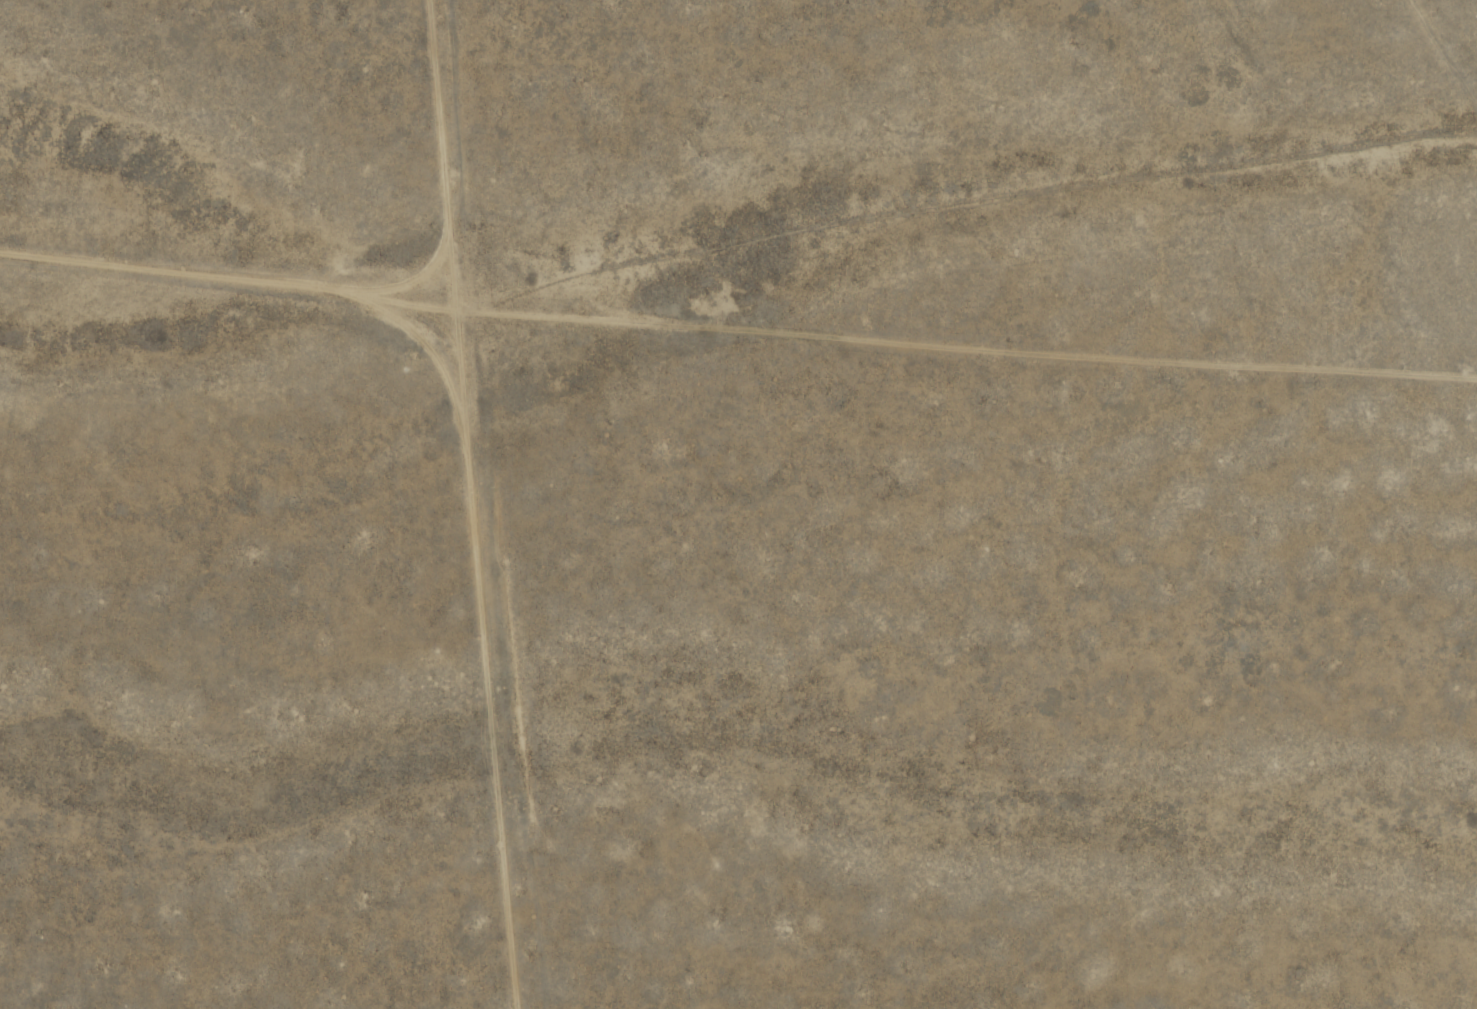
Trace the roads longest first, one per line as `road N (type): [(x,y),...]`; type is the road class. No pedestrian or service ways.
road 1 (residential): [(1476,349),(0,213)]
road 2 (residential): [(488,1008),(421,251),(417,0)]

